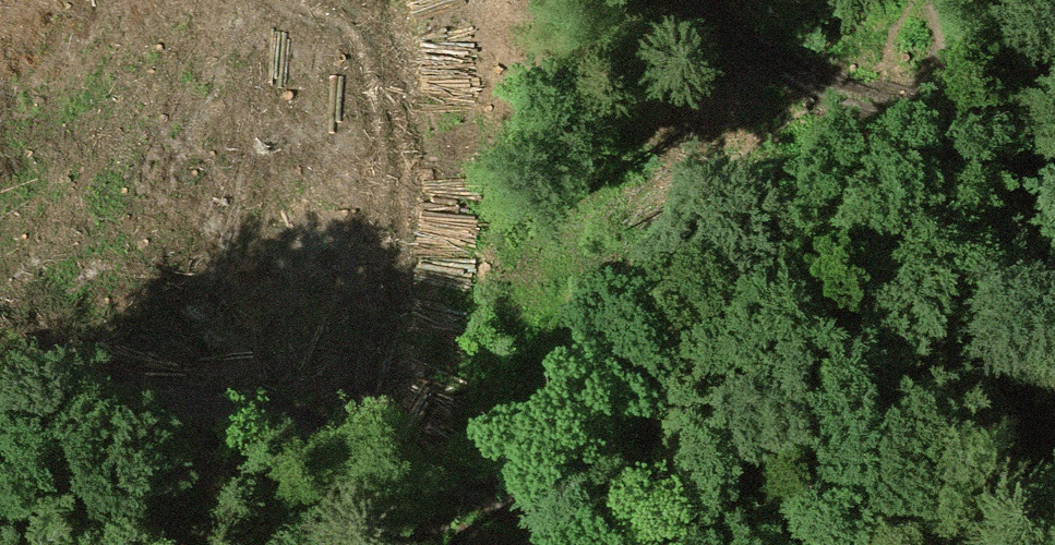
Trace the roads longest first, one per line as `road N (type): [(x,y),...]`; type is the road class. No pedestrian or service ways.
road 1 (track): [(714,544),(305,417),(164,396)]
road 2 (track): [(713,0),(841,72),(921,91),(1054,100)]
road 3 (track): [(164,396),(80,383),(0,393)]

